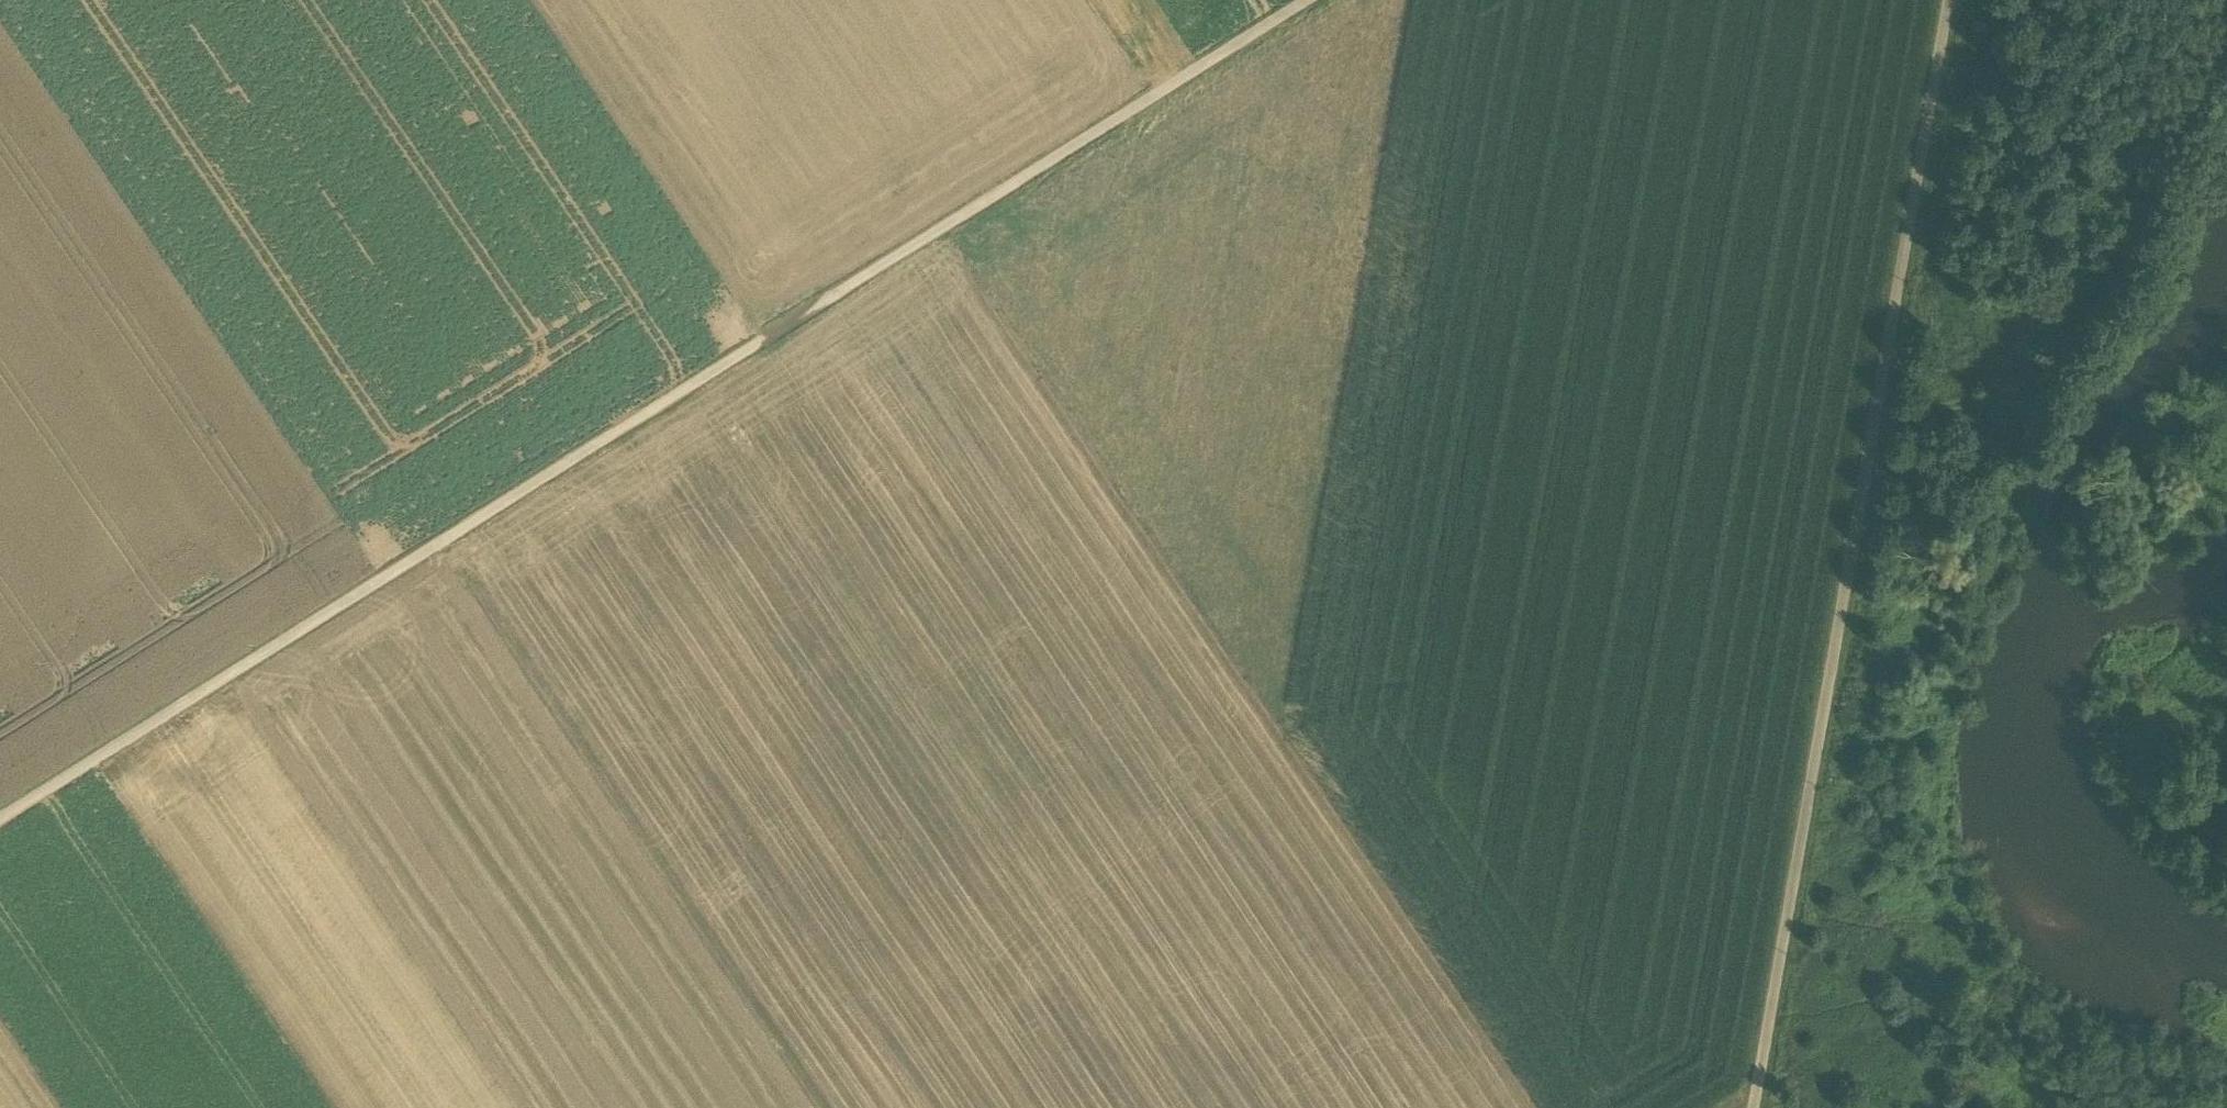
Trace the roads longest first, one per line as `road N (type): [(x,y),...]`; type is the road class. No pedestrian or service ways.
road 1 (track): [(0,824),(1313,0)]
road 2 (track): [(1953,0),(1754,1107)]

